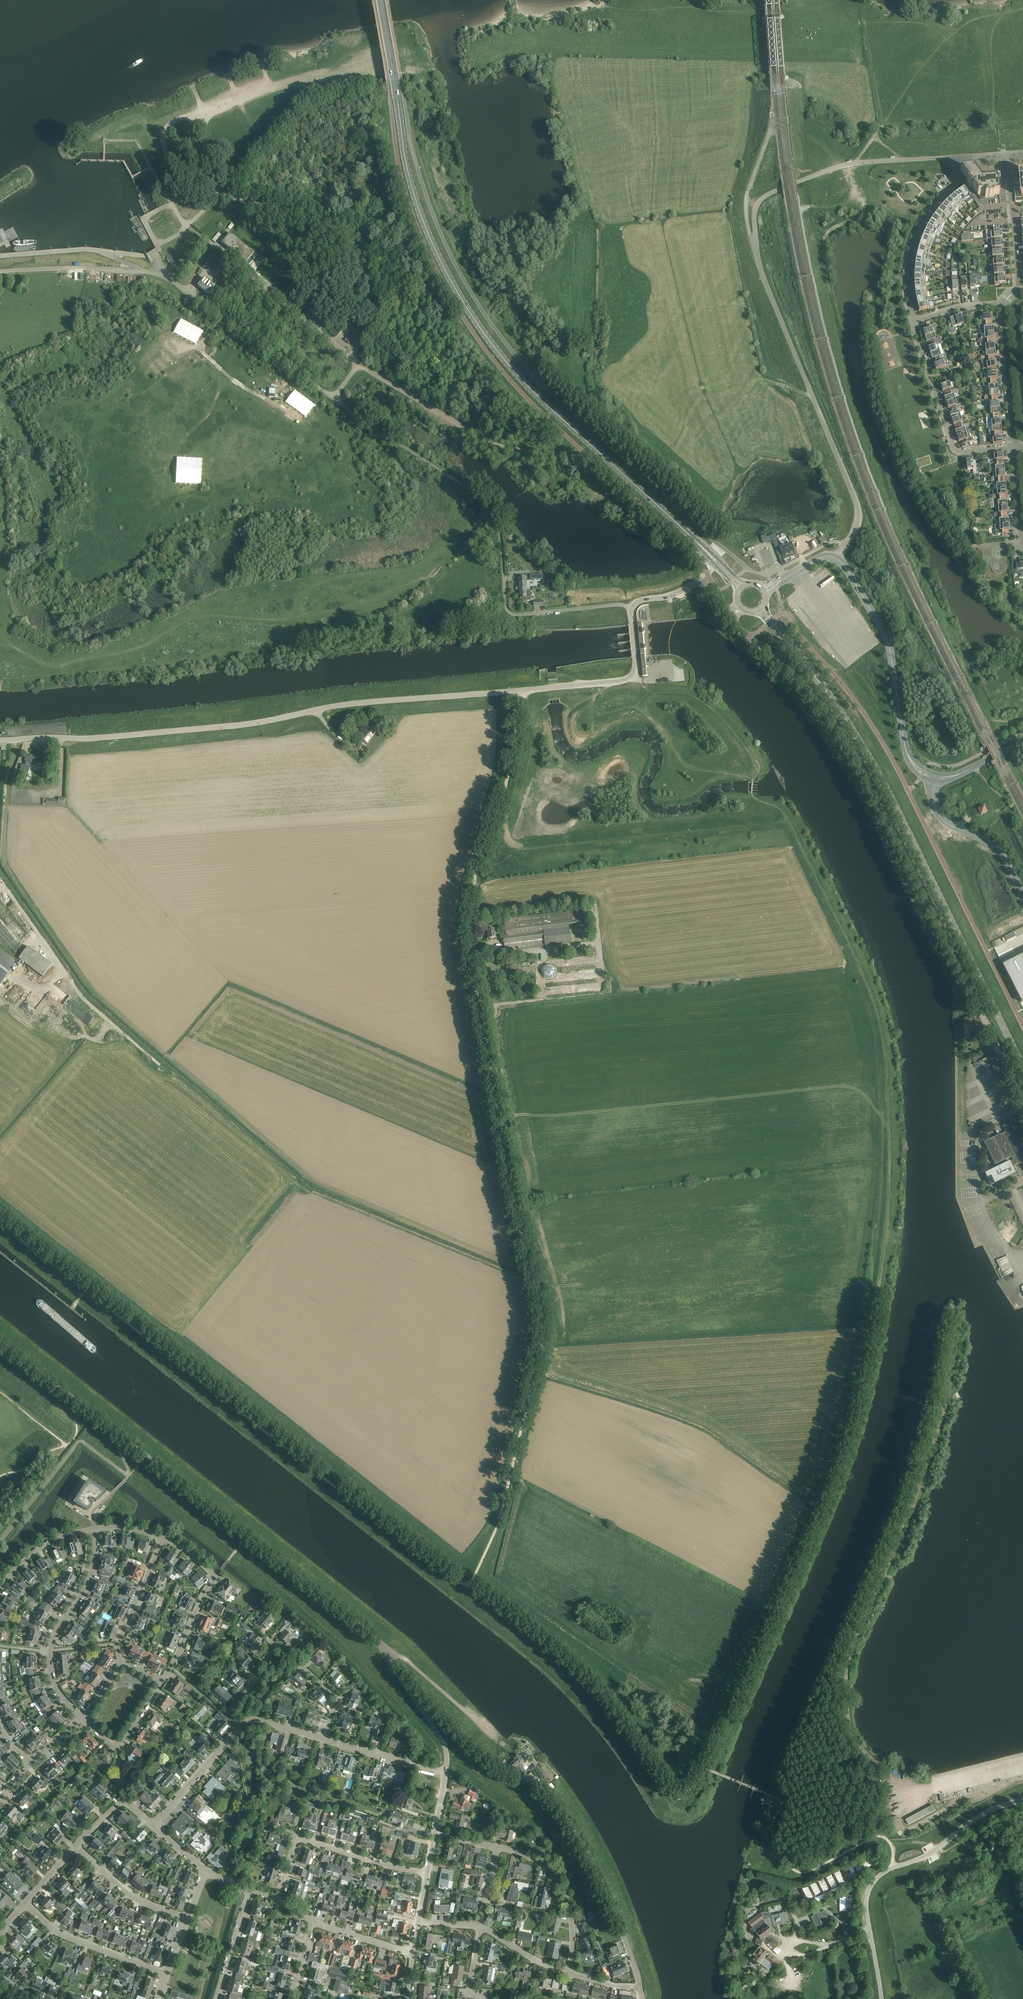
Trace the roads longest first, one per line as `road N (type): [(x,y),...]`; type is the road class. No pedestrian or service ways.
road 1 (track): [(707,1769),(842,1449),(867,1356),(888,1194),(878,1011),(788,821)]
road 2 (unclassified): [(500,1513),(543,1323),(468,930),(475,879),(512,762),(514,691)]
road 3 (unclassified): [(631,608),(512,613),(497,525),(480,499),(334,397),(358,364),(509,450),(585,454)]
road 4 (secondary): [(710,556),(530,387),(452,282),(409,174),(380,0)]
road 5 (unclassified): [(1003,1060),(844,733),(816,694),(731,622)]
road 6 (unclassified): [(0,740),(252,724),(338,706),(514,691)]
road 7 (tertiary): [(380,1643),(0,1341)]
road 8 (unclassified): [(641,1989),(585,1840),(559,1795),(501,1765),(380,1643)]
road 9 (track): [(788,821),(515,848),(502,830),(522,769),(525,690)]
road 10 (unclassified): [(838,559),(858,509),(756,253),(758,205),(797,183)]
road 11 (secondary): [(833,699),(887,789),(1022,1069)]
road 12 (unclassified): [(882,1998),(866,1904),(873,1882),(977,1818),(1022,1801)]
road 13 (unclassified): [(1022,158),(855,163),(797,183)]
road 14 (track): [(374,313),(360,237),(219,192)]
road 15 (residential): [(324,1738),(337,1697),(276,1647),(228,1714),(242,1726)]
road 16 (residential): [(82,1718),(53,1678),(51,1650),(90,1581),(95,1529)]
road 17 (residential): [(277,1899),(298,1840),(427,1874)]
road 18 (residential): [(1010,448),(955,451),(913,322)]
road 19 (tertiary): [(838,559),(888,641),(903,733)]
road 20 (unclassified): [(514,691),(632,677),(631,608)]
road 21 (unclassified): [(710,582),(687,547),(585,454)]
road 22 (residential): [(571,1973),(563,1890),(531,1855),(498,1848)]
road 23 (residential): [(165,1974),(63,1935),(25,1903)]
road 24 (residential): [(913,322),(906,284),(911,244),(931,206),(957,183)]
road 25 (tertiary): [(445,1775),(442,1743),(380,1643)]
road 26 (residential): [(186,1919),(133,1898),(75,1846)]
road 27 (residential): [(122,1663),(120,1640),(163,1538)]
road 28 (residential): [(242,1726),(153,1825)]
road 29 (residential): [(445,1775),(324,1738)]
road 30 (unclassified): [(1022,895),(997,849),(936,809)]
road 31 (residential): [(82,1718),(117,1744),(162,1682)]

